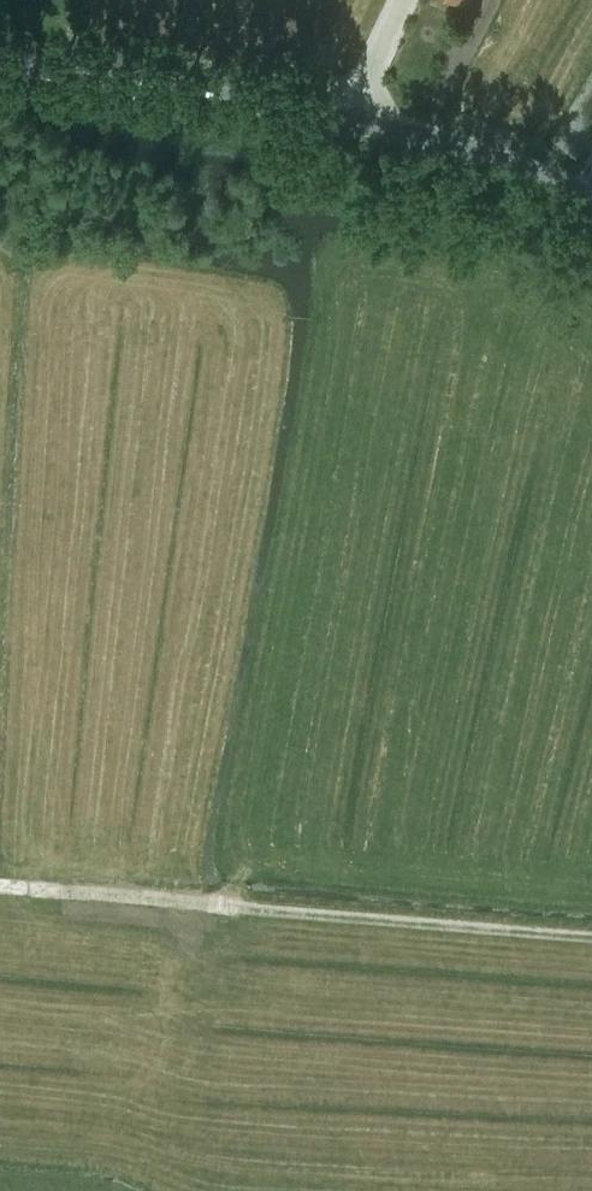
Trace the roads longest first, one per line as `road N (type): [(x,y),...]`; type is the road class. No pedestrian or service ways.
road 1 (unclassified): [(591,199),(539,167),(480,146),(143,77),(0,61)]

